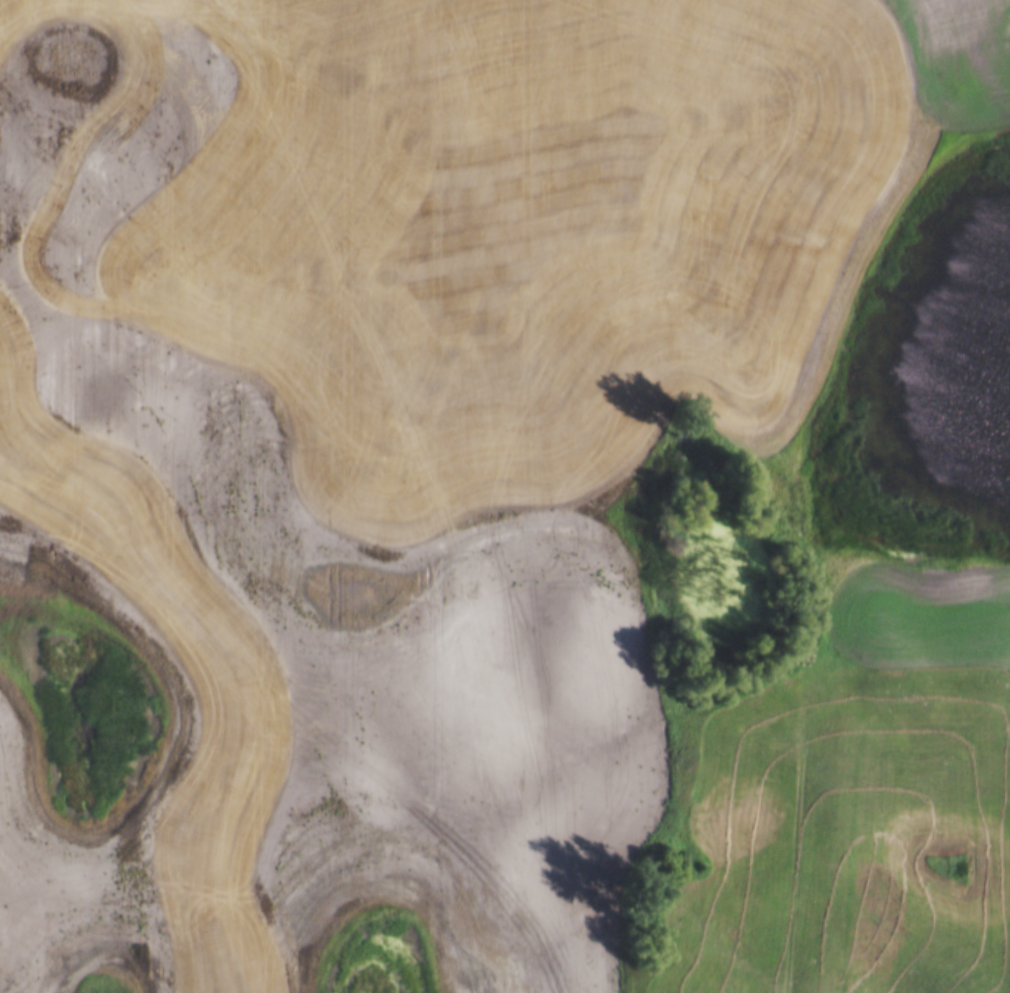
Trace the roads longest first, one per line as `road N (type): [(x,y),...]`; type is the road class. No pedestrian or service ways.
road 1 (track): [(793,992),(803,668)]

